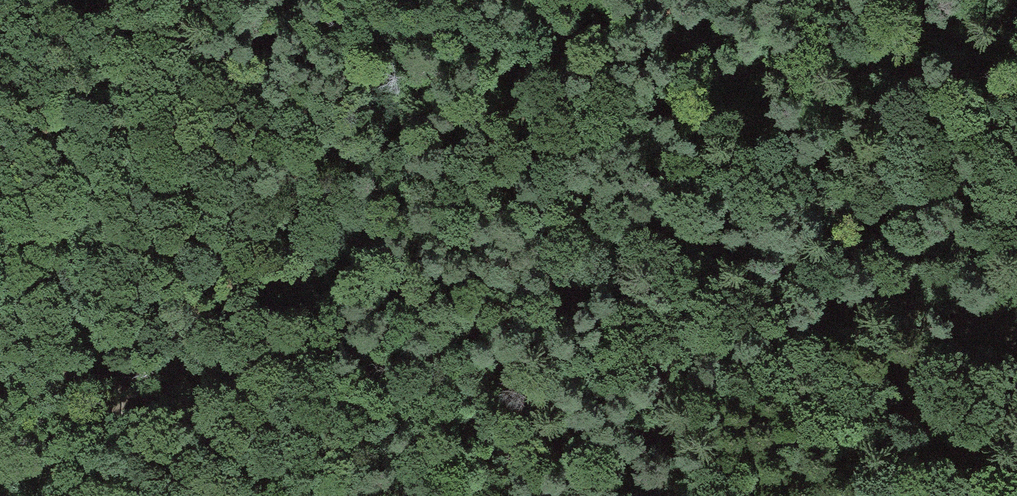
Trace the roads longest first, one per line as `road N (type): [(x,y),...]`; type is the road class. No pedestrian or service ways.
road 1 (track): [(0,108),(90,288),(144,495)]
road 2 (track): [(1016,349),(953,316),(855,296),(752,308)]
road 3 (track): [(681,495),(656,434),(658,364),(686,330),(752,308)]
road 4 (track): [(0,238),(25,332),(26,393),(0,428)]

